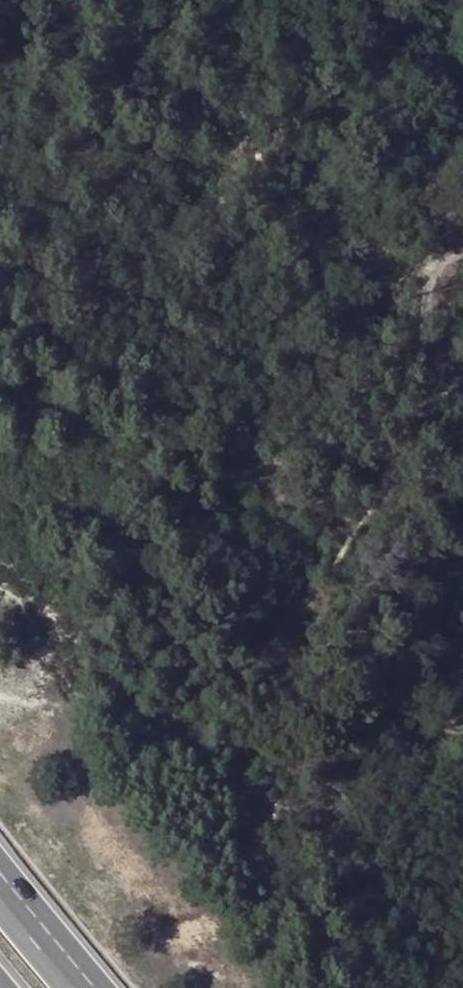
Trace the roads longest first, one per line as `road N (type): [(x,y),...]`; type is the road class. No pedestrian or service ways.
road 1 (motorway): [(92,987),(0,885)]

